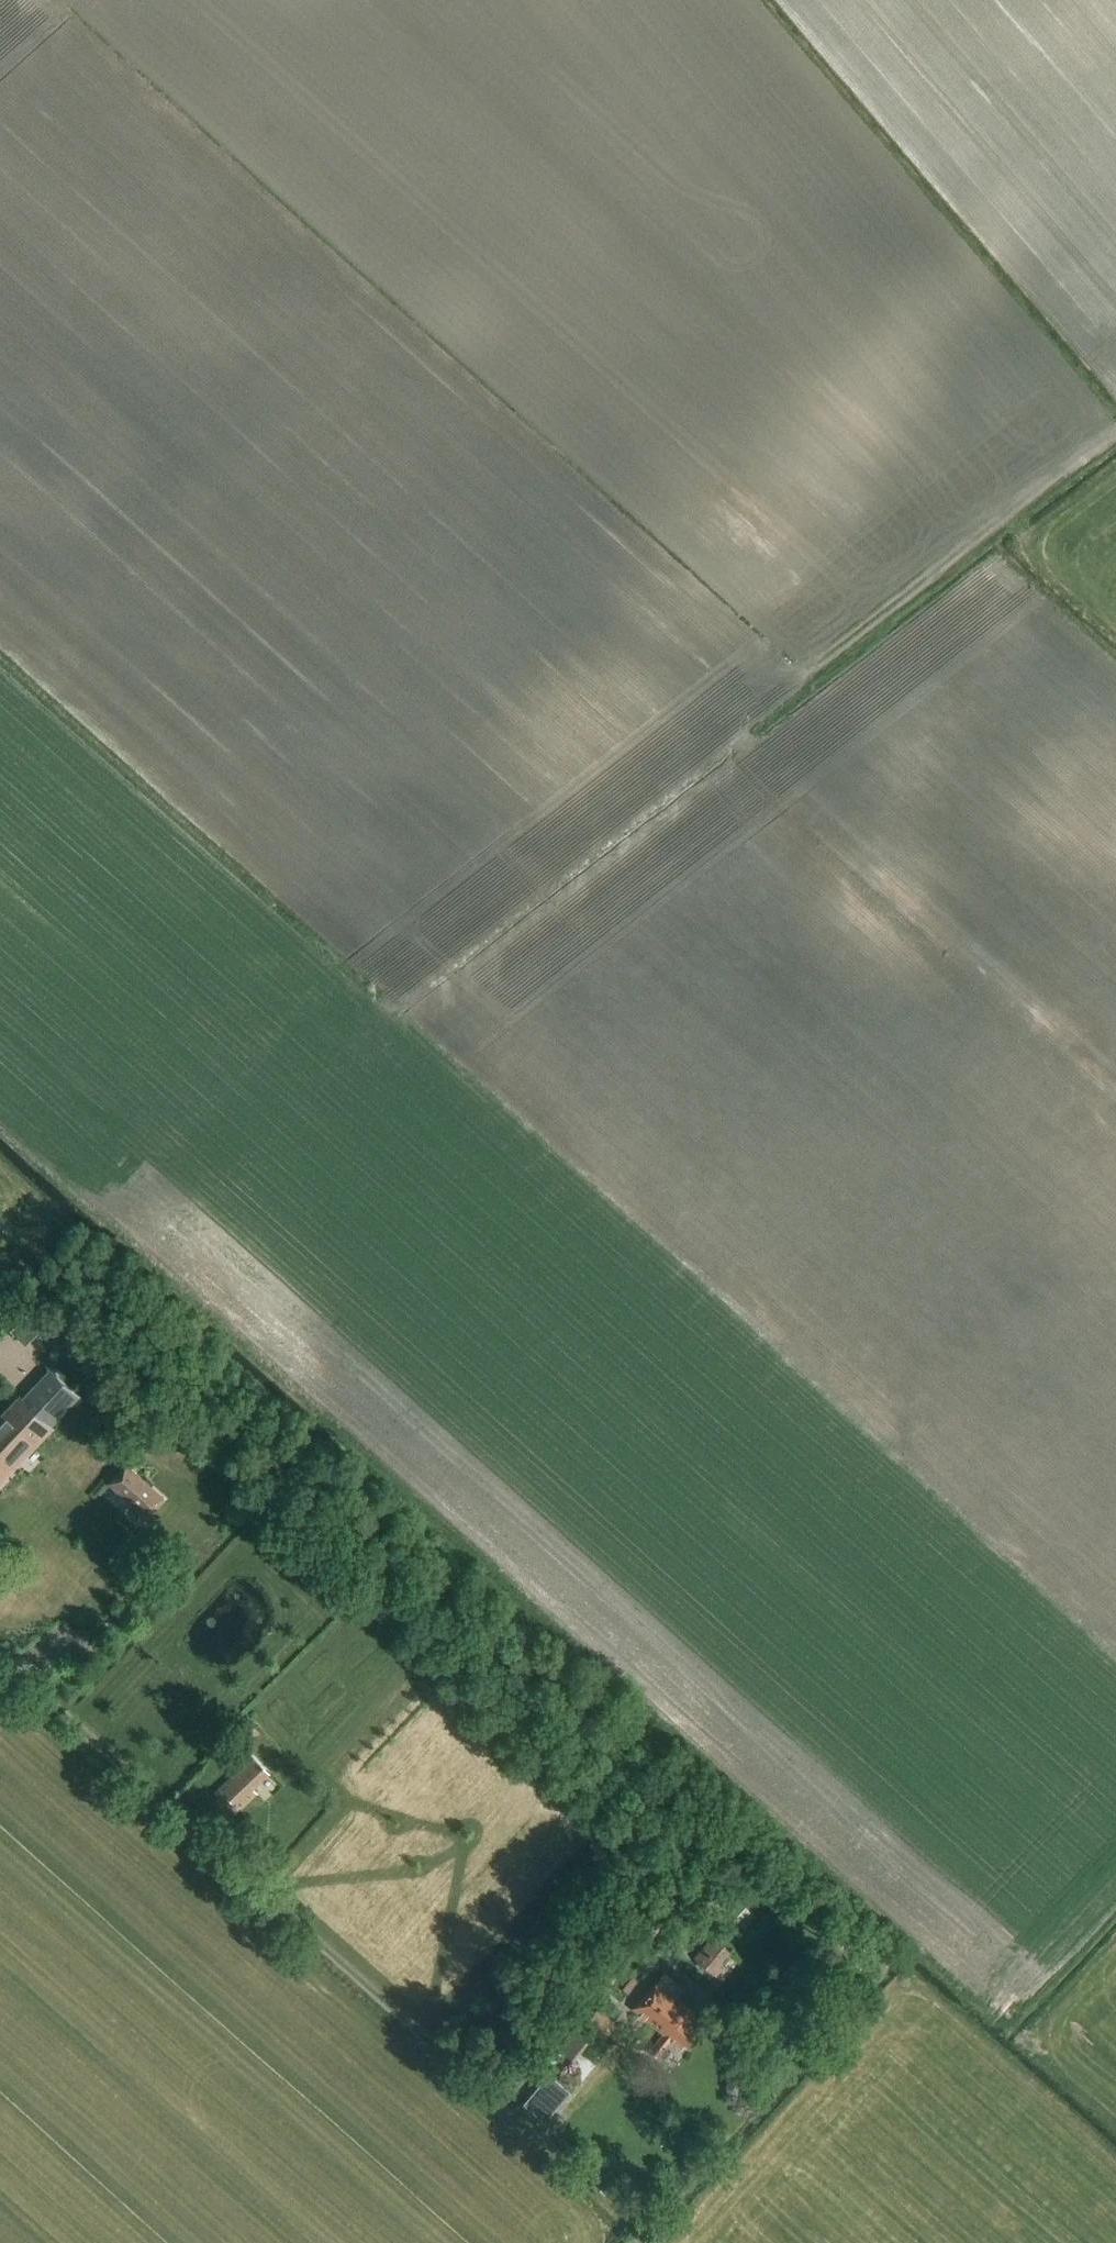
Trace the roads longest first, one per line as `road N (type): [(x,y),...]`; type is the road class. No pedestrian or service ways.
road 1 (track): [(635,2233),(0,1664)]

